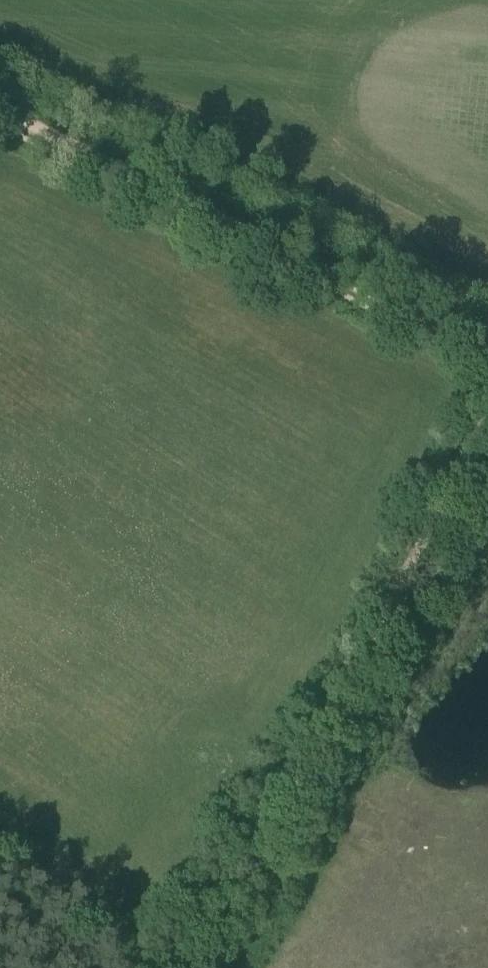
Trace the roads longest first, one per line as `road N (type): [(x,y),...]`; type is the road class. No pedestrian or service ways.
road 1 (track): [(160,967),(487,412)]
road 2 (track): [(0,113),(487,348)]

